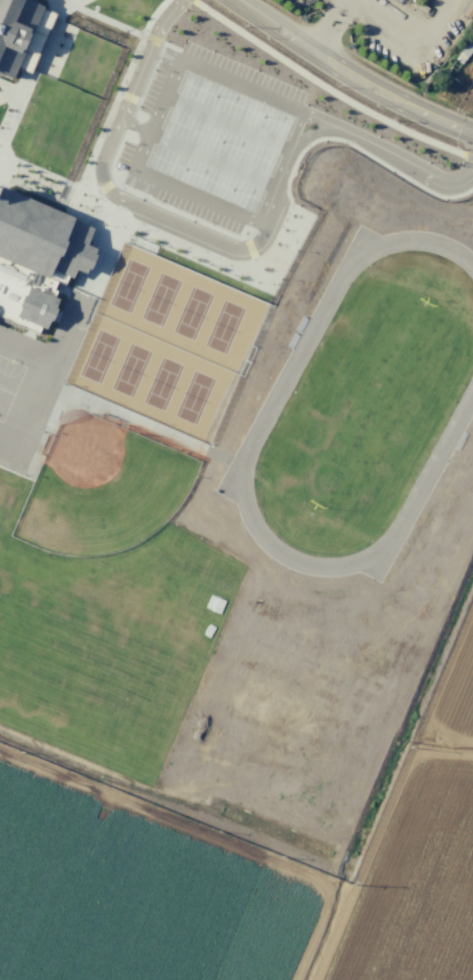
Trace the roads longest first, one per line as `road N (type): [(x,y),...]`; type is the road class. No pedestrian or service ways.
road 1 (tertiary): [(234,0),(355,77),(472,131)]

